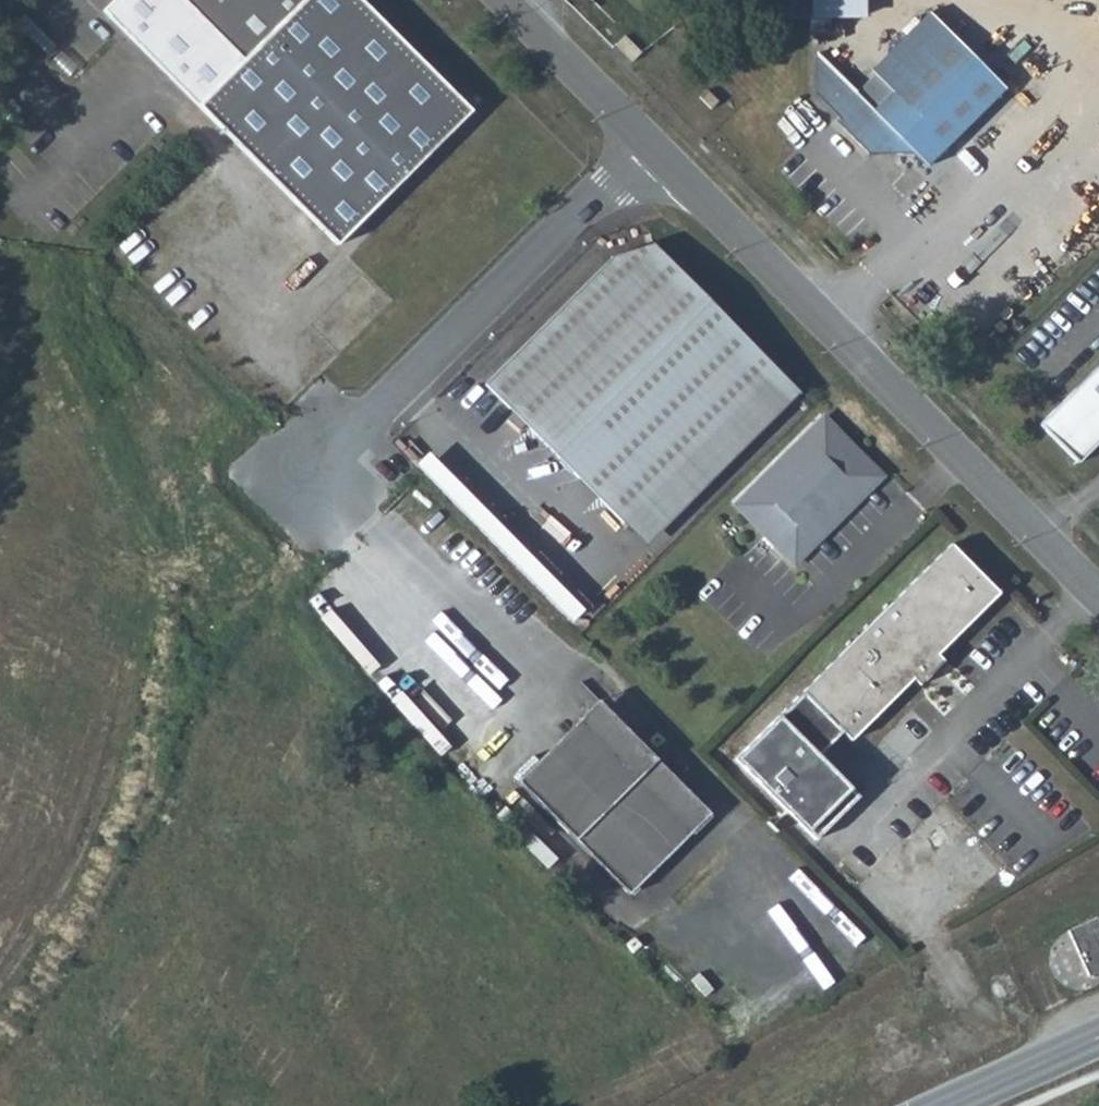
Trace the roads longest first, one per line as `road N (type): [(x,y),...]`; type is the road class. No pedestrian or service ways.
road 1 (unclassified): [(1098,592),(644,139)]
road 2 (residential): [(292,479),(644,139)]
road 3 (unclassified): [(644,139),(504,0)]
road 4 (unclassified): [(964,1105),(1098,1045)]

